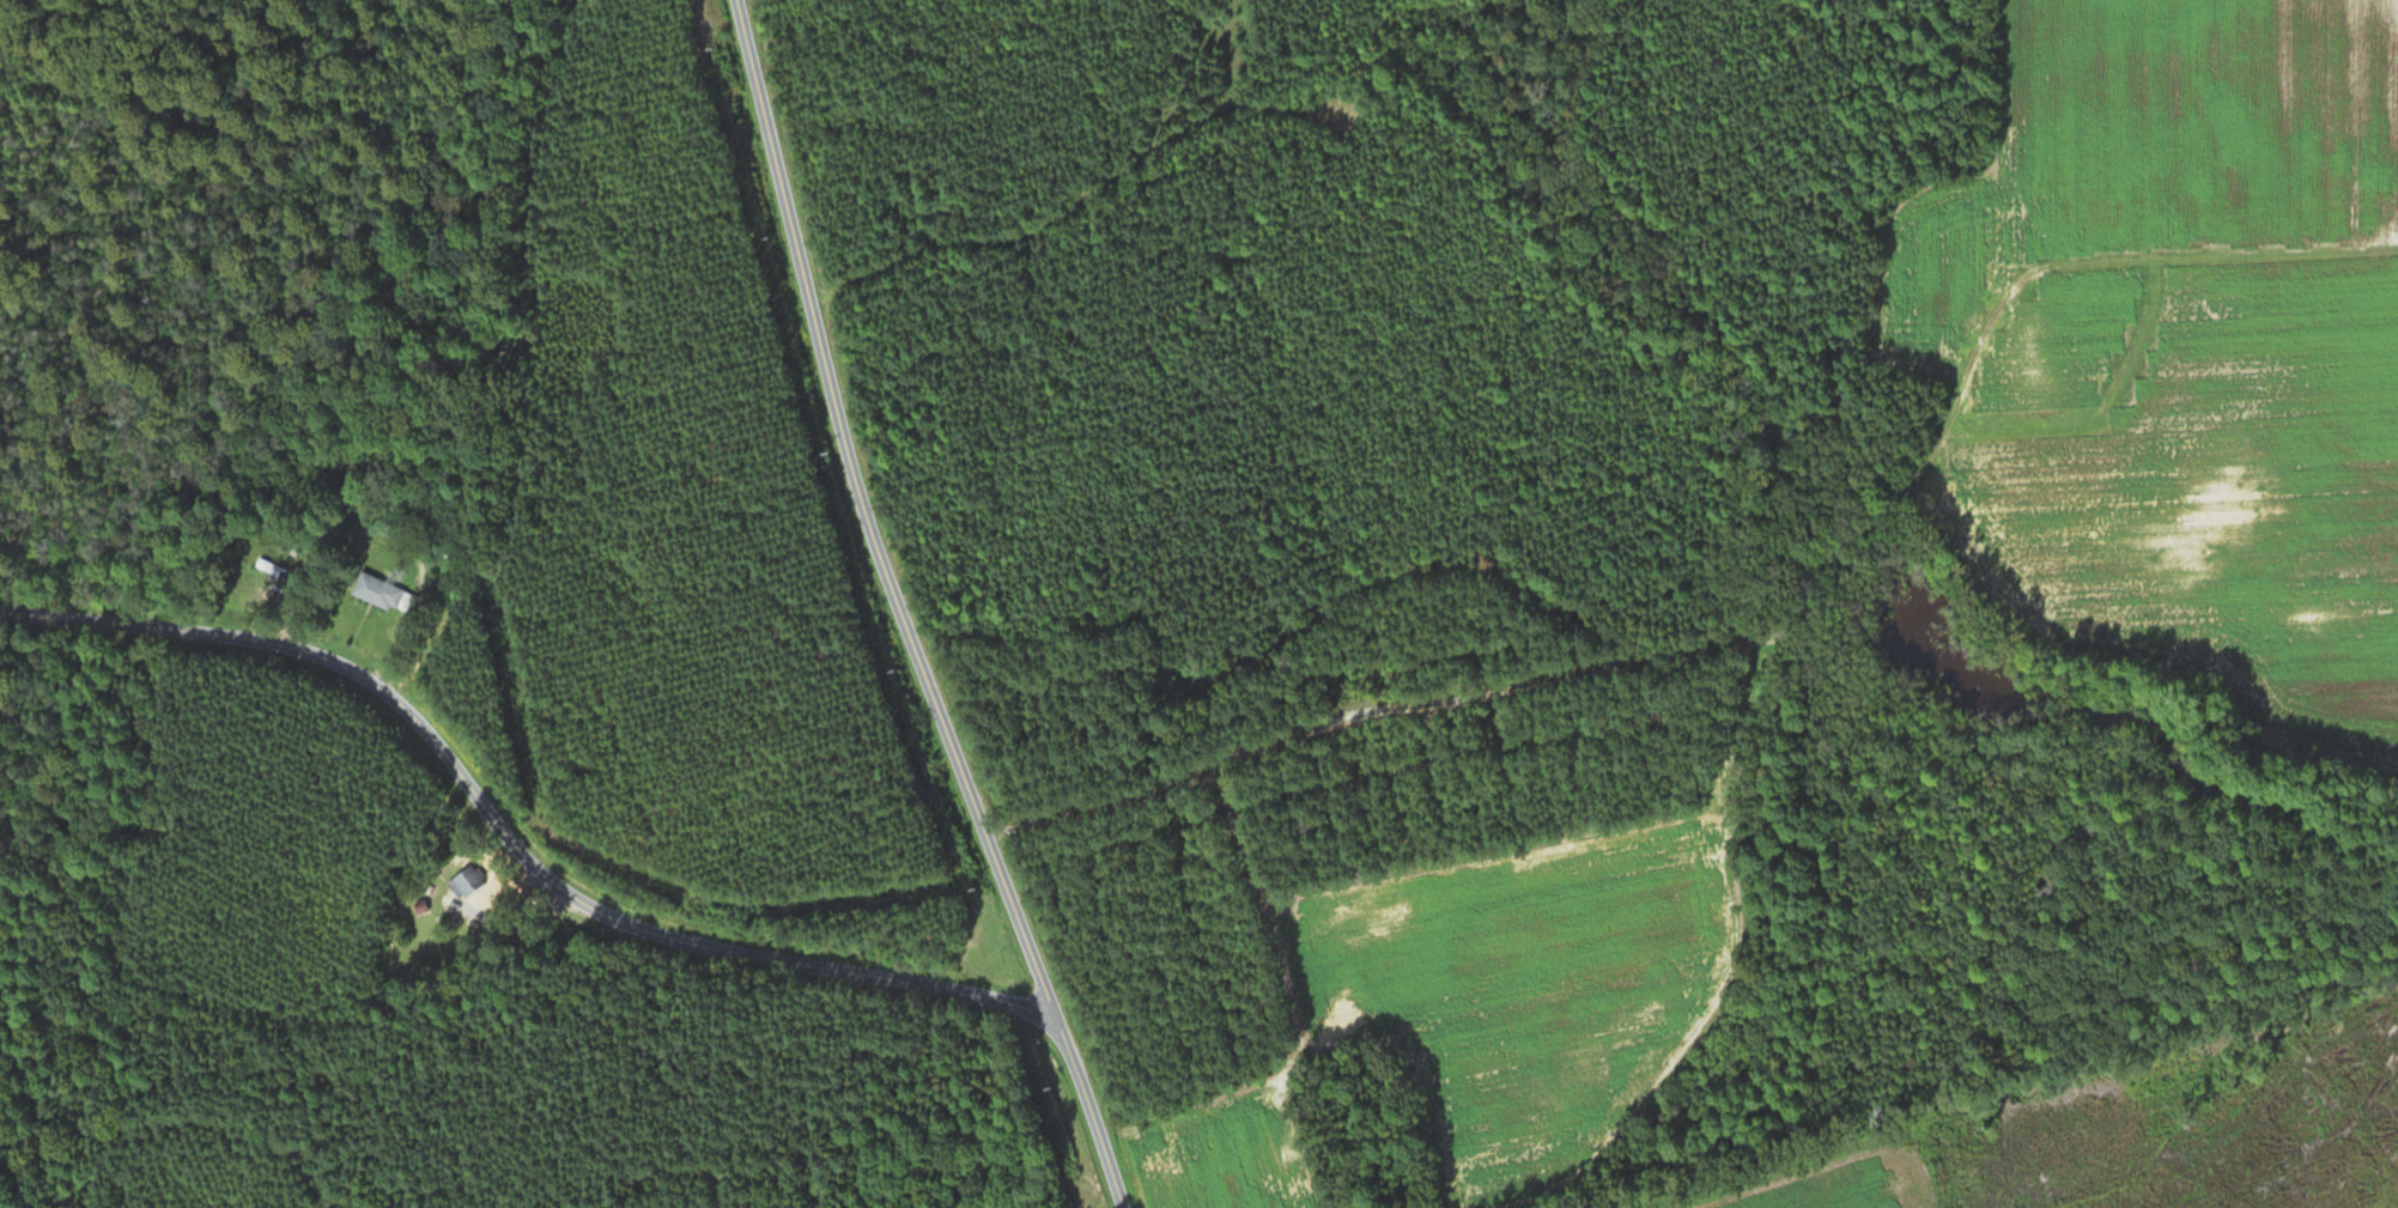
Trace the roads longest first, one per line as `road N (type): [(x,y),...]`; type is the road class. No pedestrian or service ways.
road 1 (tertiary): [(1125,1207),(868,517),(736,0)]
road 2 (residential): [(1058,1027),(996,1001),(714,948),(601,913),(522,860),(405,708),(317,655),(226,636),(0,612)]

